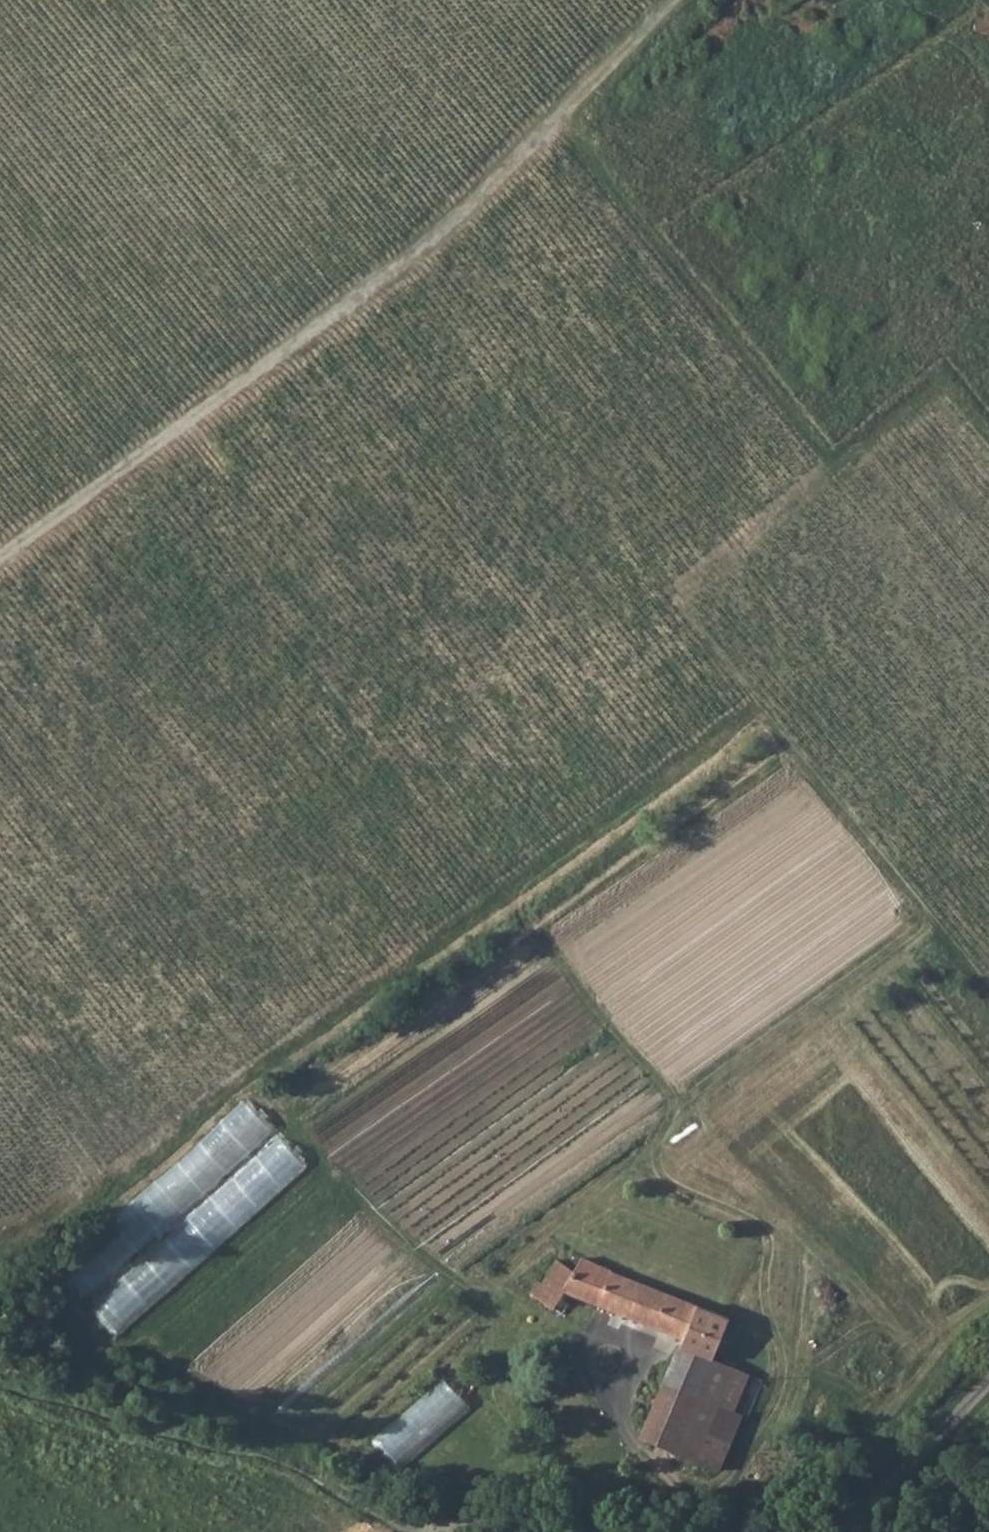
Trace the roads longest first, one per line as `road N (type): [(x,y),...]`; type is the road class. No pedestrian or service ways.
road 1 (track): [(0,558),(388,275),(672,0)]

